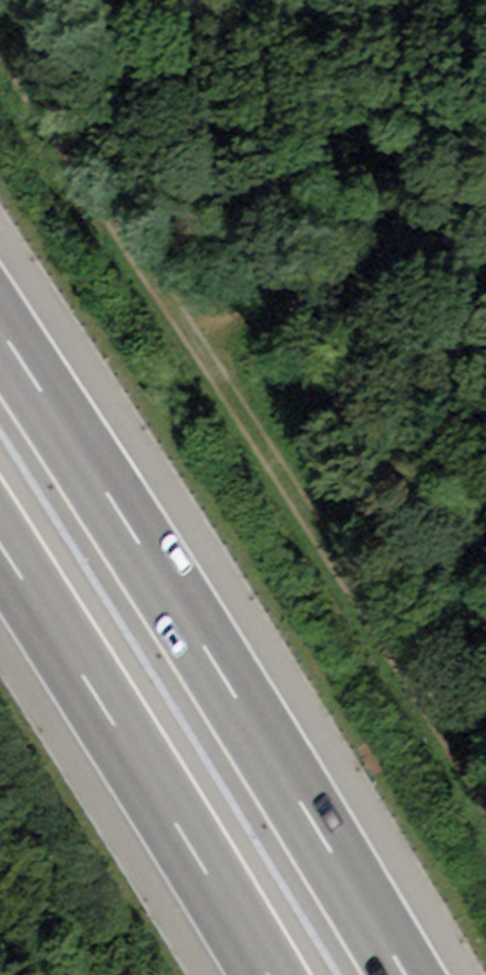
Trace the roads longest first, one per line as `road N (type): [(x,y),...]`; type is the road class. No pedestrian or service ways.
road 1 (track): [(485,729),(382,565),(0,30)]
road 2 (motorway): [(406,974),(0,330)]
road 3 (motorway): [(0,546),(268,974)]

